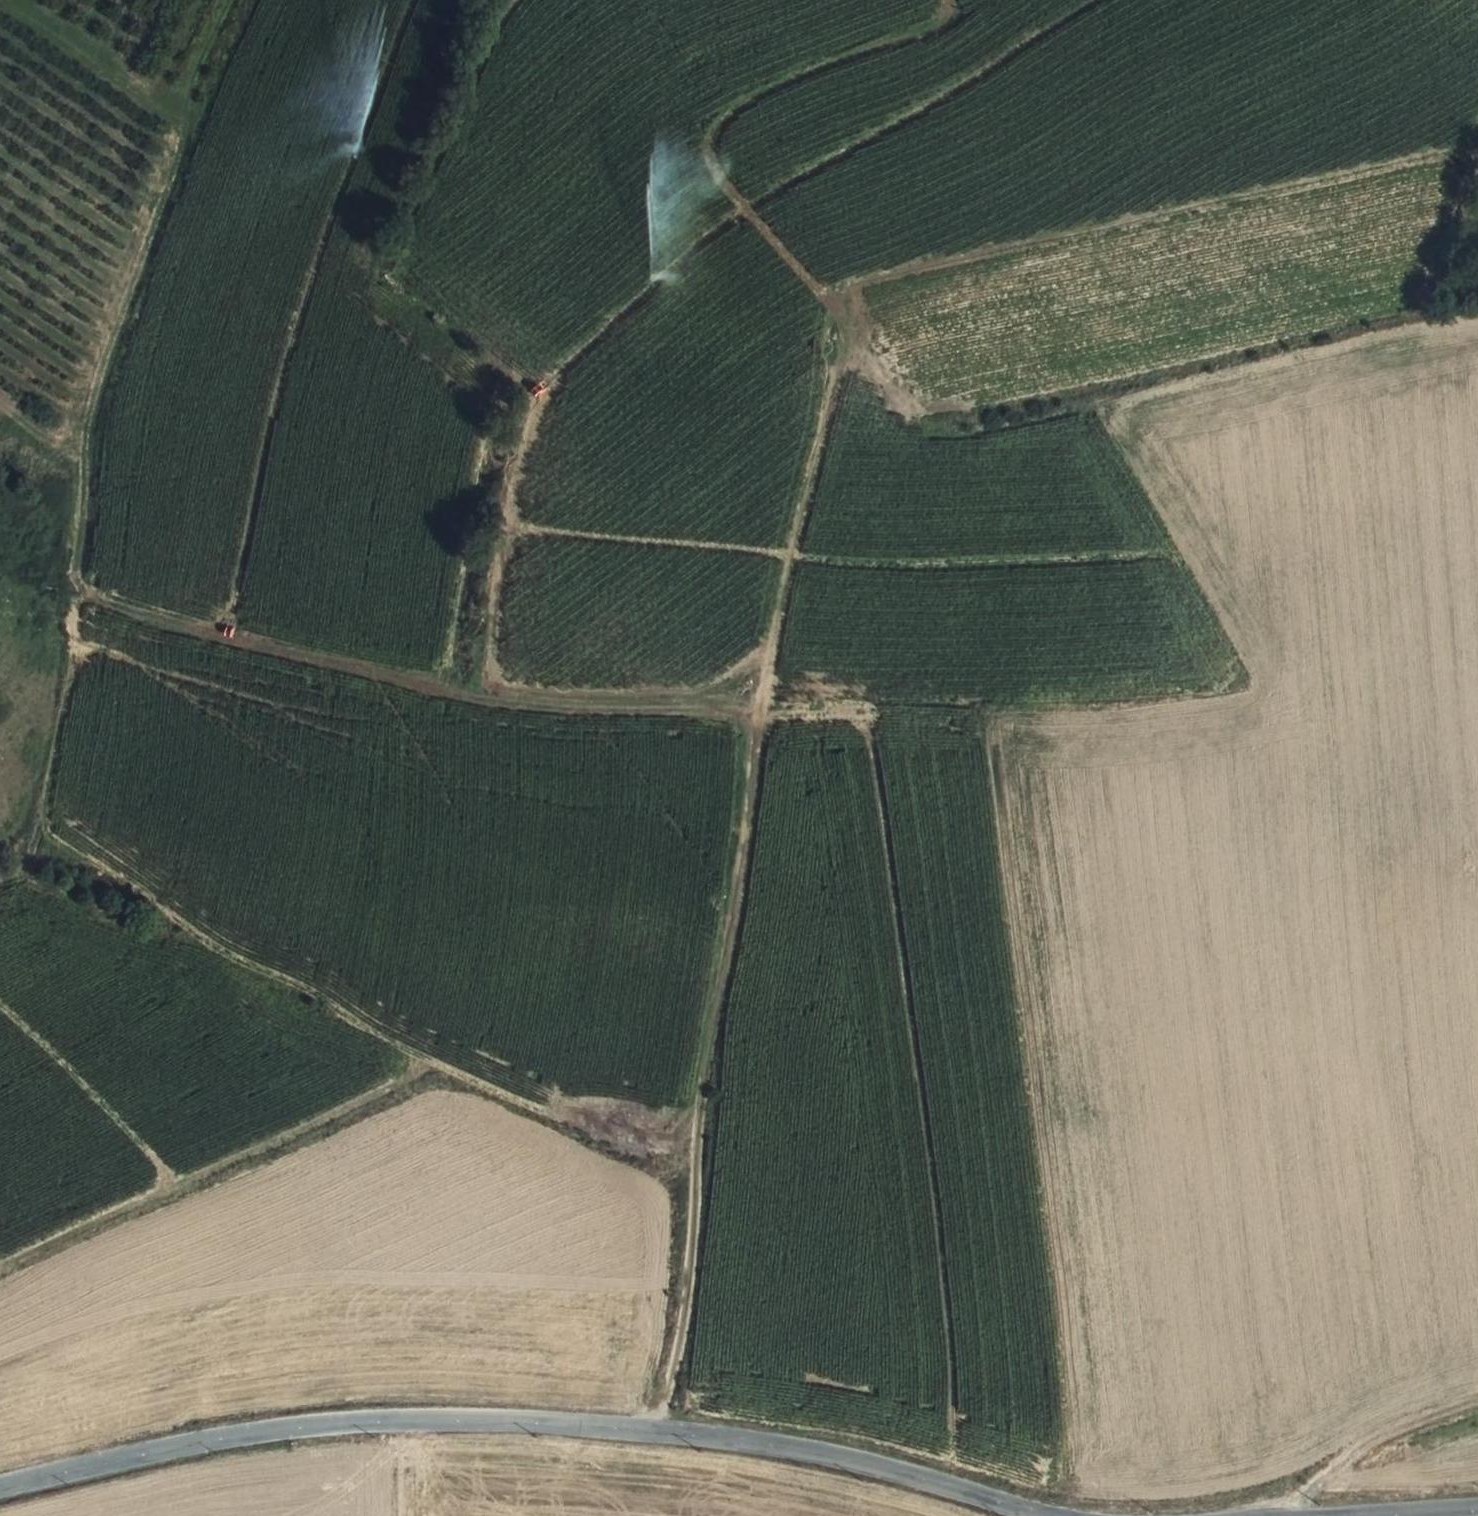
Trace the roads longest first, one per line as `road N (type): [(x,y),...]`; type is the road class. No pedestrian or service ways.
road 1 (track): [(653,1433),(675,1364),(695,1132),(755,716),(796,503),(849,343),(833,302),(719,187),(714,141),(747,103),(926,36),(948,20),(947,0)]
road 2 (tertiary): [(0,1494),(300,1433),(458,1427),(697,1438),(849,1464),(1038,1515)]

